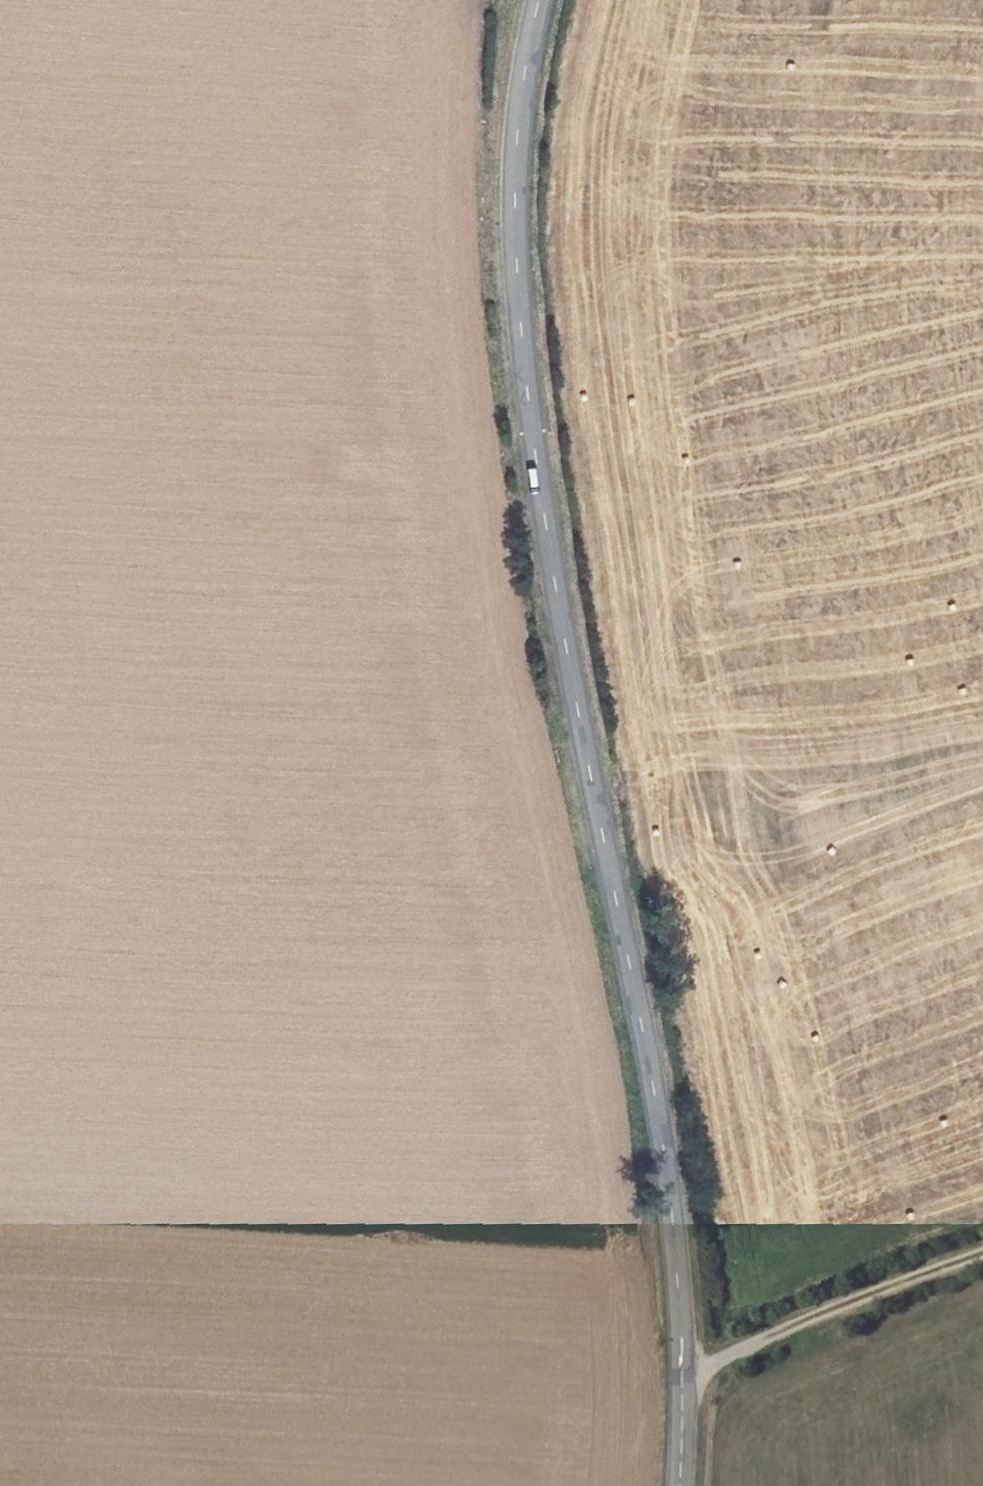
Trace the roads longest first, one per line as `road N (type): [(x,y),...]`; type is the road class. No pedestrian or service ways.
road 1 (tertiary): [(681,1485),(683,1337),(665,1162),(578,718),(520,322),(513,209),(521,87),(539,0)]
road 2 (track): [(683,1381),(753,1345),(982,1258)]

